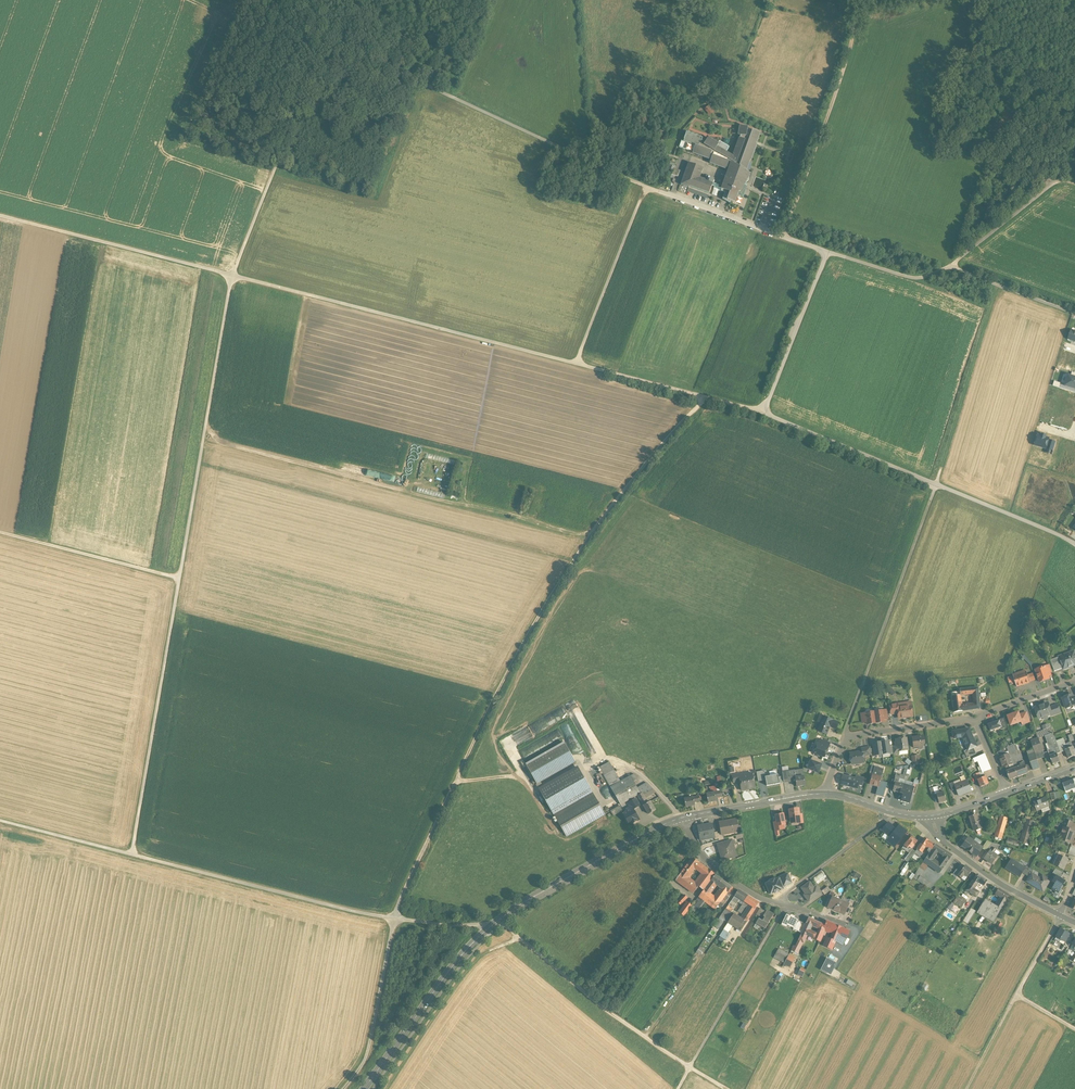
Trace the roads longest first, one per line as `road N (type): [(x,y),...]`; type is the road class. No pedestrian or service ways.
road 1 (track): [(395,920),(533,628),(616,503),(707,398)]
road 2 (track): [(132,856),(232,276)]
road 3 (track): [(764,413),(232,276)]
road 4 (unclassified): [(827,254),(764,413),(1074,544)]
road 5 (track): [(490,927),(355,913),(0,822)]
road 6 (track): [(1002,289),(850,740)]
road 7 (secondary): [(681,818),(490,927),(364,1088)]
road 8 (track): [(653,191),(351,50)]
road 9 (track): [(725,1088),(606,1012),(498,920)]
road 10 (unclassified): [(1074,316),(953,269),(918,281),(827,254)]
road 11 (track): [(232,276),(329,38)]
road 12 (track): [(788,240),(854,42),(858,0)]
road 13 (track): [(232,276),(0,217)]
road 14 (track): [(785,905),(679,1088)]
road 15 (track): [(521,941),(473,966),(391,1088)]
road 16 (residential): [(824,794),(854,738),(978,717)]
road 17 (track): [(577,364),(646,188)]
road 18 (track): [(180,579),(0,534)]
road 19 (unclassified): [(653,191),(827,254)]
road 20 (track): [(395,920),(368,1052),(343,1088)]
road 21 (residential): [(1060,916),(947,845),(932,816)]
road 22 (track): [(1074,1029),(1020,996),(1060,916)]
road 23 (secondary): [(824,794),(681,818)]
road 24 (residential): [(780,905),(889,812)]
road 25 (residential): [(681,818),(698,850),(731,882),(780,905)]
road 26 (track): [(456,784),(523,778),(554,828)]

